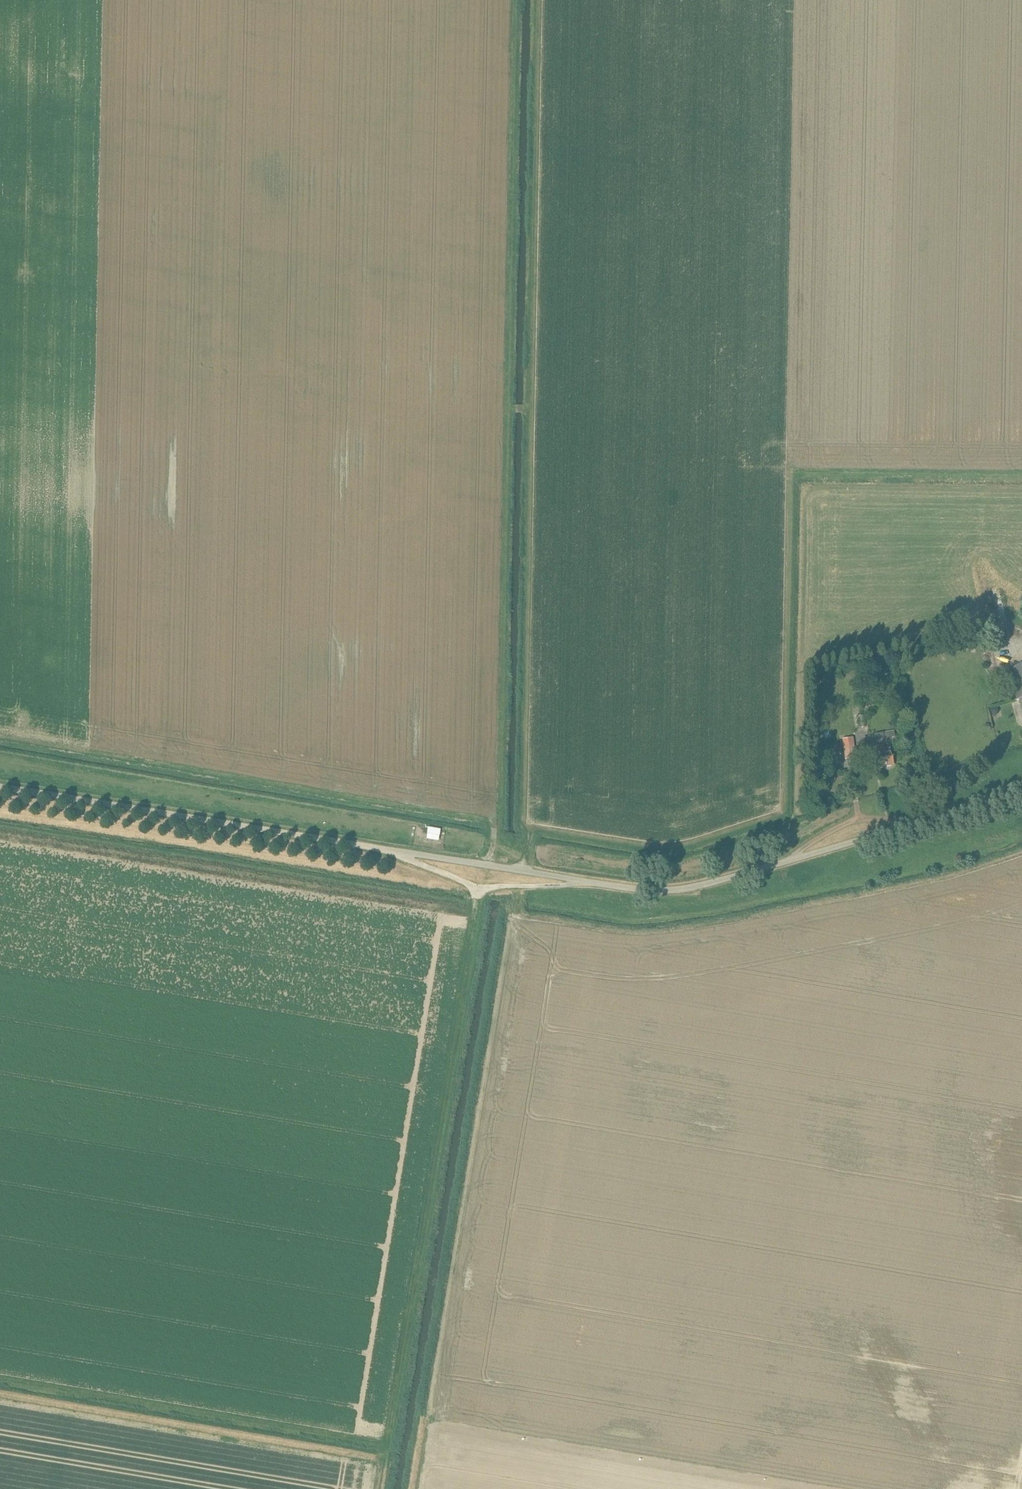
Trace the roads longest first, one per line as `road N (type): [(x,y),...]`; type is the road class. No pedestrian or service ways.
road 1 (track): [(378,1488),(481,888)]
road 2 (unclassified): [(588,882),(685,890),(1021,790)]
road 3 (unclassified): [(0,787),(389,850)]
road 4 (unclassified): [(588,882),(389,850)]
road 5 (track): [(791,860),(859,818),(909,825)]

